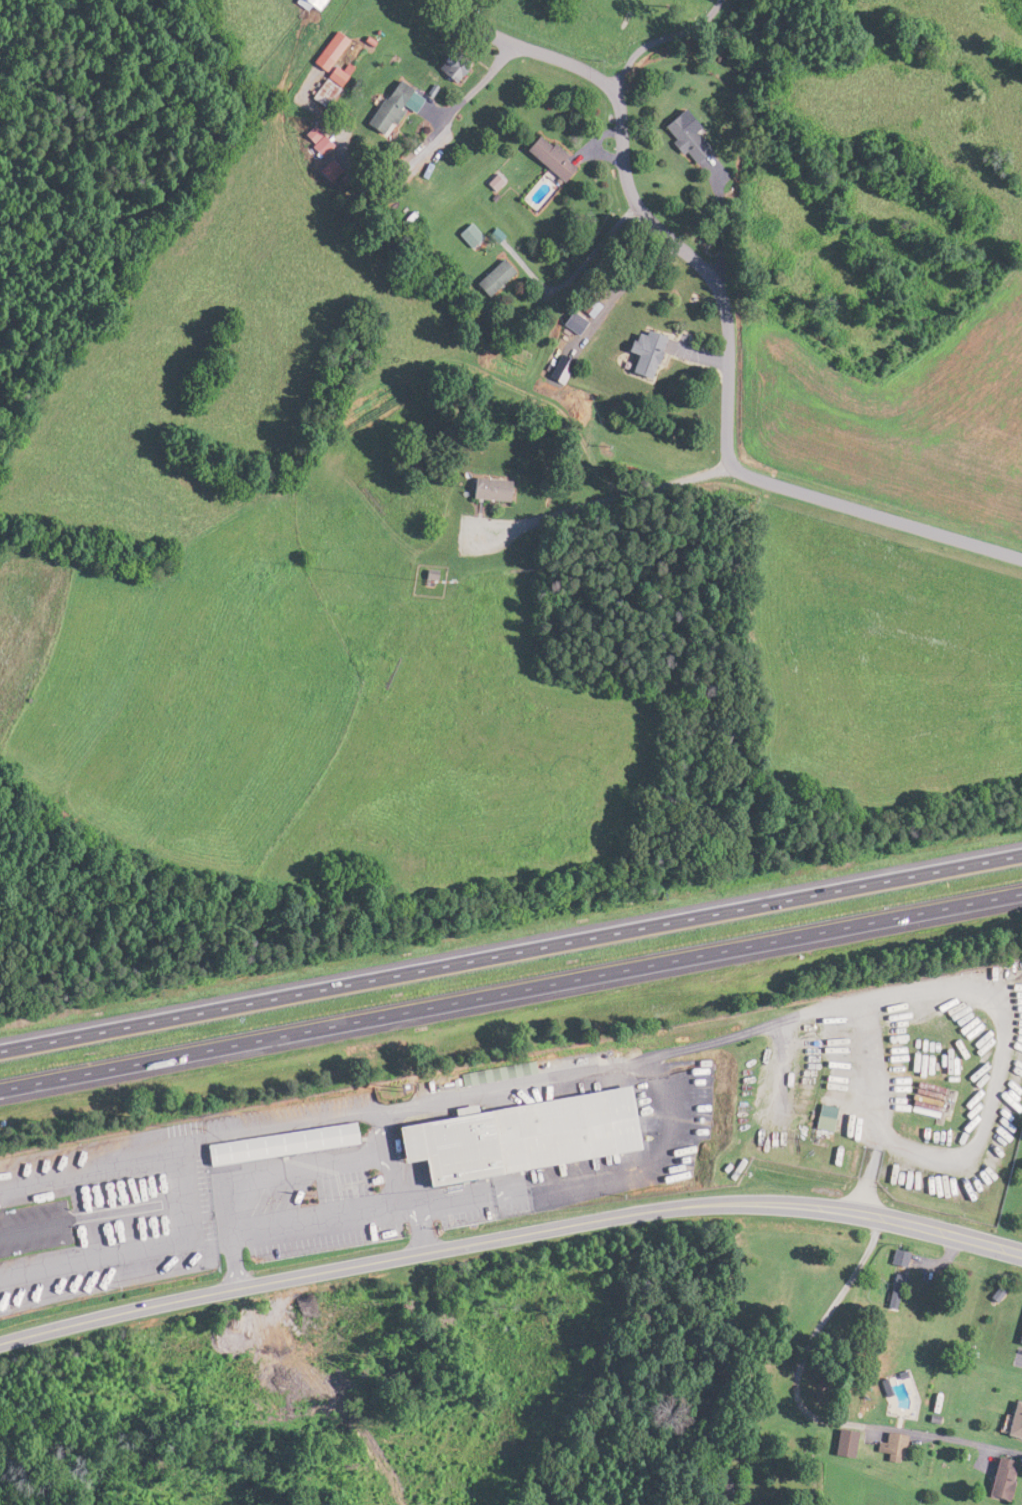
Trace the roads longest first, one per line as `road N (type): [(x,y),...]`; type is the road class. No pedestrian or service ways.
road 1 (residential): [(0,1343),(198,1295),(695,1205),(850,1212),(1021,1254)]
road 2 (motorway): [(1021,854),(0,1052)]
road 3 (motorway): [(0,1090),(1021,893)]
road 4 (residential): [(731,470),(721,293),(637,201),(618,100)]
road 5 (residential): [(1021,558),(731,470)]

